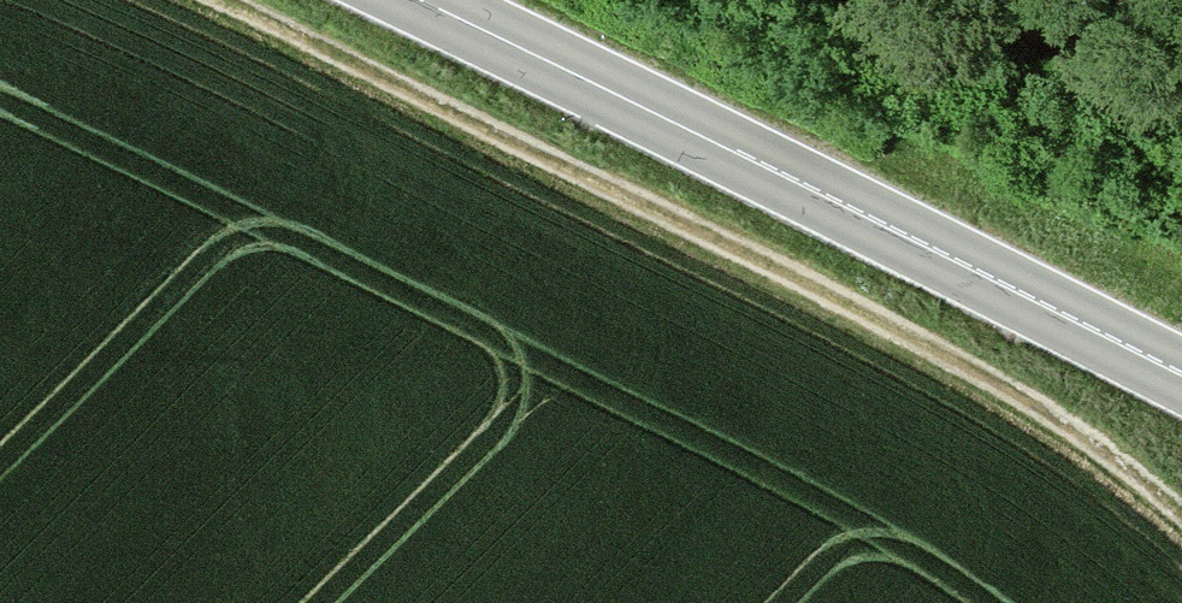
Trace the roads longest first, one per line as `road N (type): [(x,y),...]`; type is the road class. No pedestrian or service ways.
road 1 (track): [(1181,516),(1032,403),(916,338),(219,0)]
road 2 (tertiary): [(421,0),(1181,376)]

